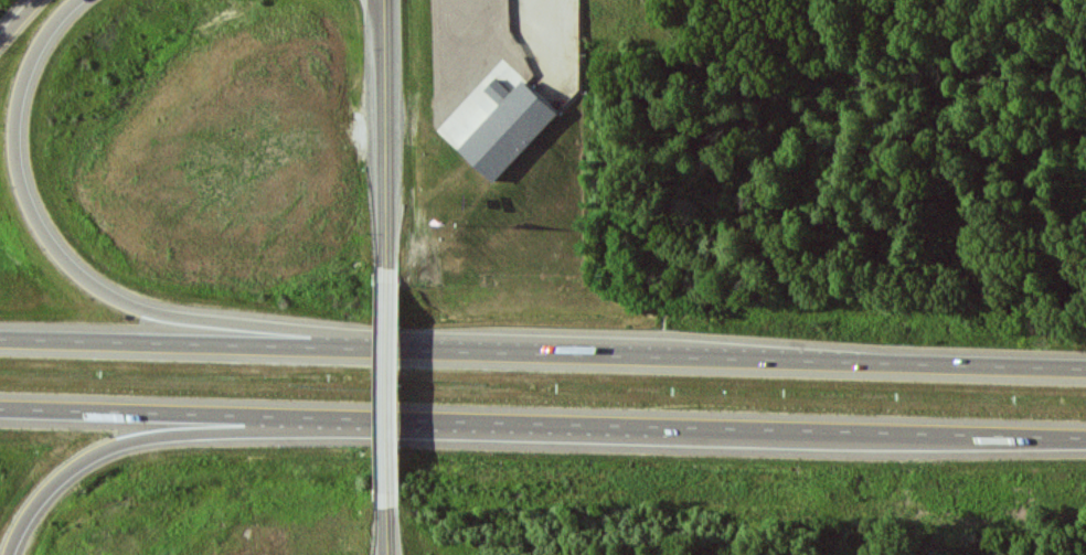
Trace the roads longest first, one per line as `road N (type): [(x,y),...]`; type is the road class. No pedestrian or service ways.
road 1 (motorway): [(1085,369),(0,339)]
road 2 (motorway): [(0,409),(1085,438)]
road 3 (motorway): [(499,352),(160,314),(78,276),(55,253),(28,201),(19,124),(40,51),(79,0)]
road 4 (motorway): [(9,554),(30,508),(91,451),(130,435),(276,416)]
road 5 (tertiary): [(391,289),(388,0)]
road 6 (tertiary): [(394,492),(391,289)]

